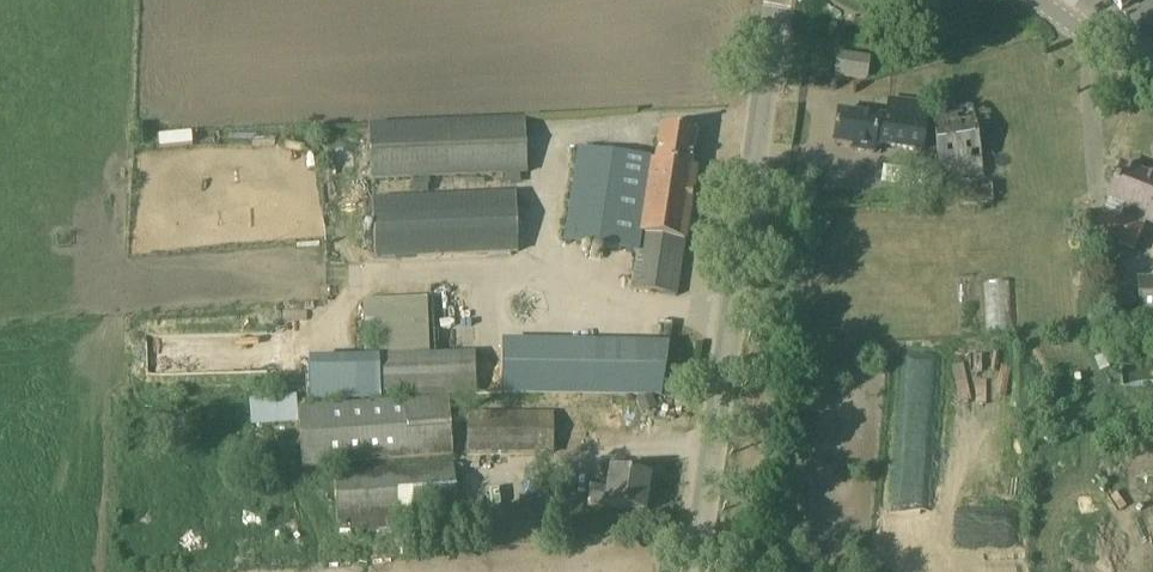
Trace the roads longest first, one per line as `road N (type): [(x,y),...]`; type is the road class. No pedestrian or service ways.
road 1 (tertiary): [(693,571),(776,0)]
road 2 (tertiary): [(1152,74),(1048,0)]

